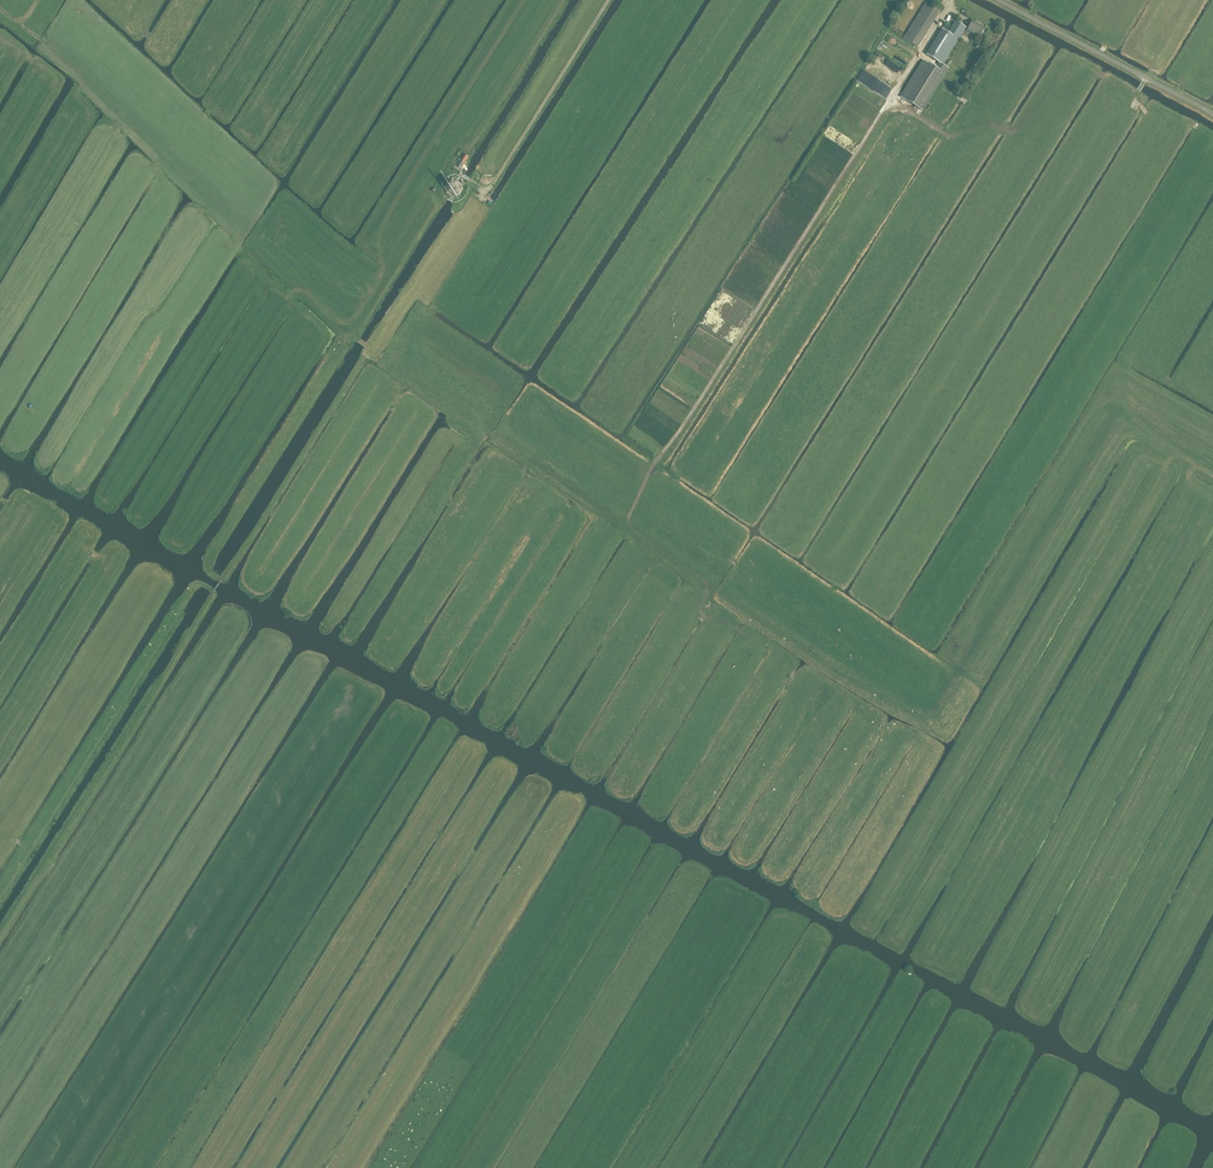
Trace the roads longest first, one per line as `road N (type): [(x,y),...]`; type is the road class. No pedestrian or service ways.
road 1 (track): [(1135,417),(1121,427),(941,731),(365,345)]
road 2 (track): [(891,100),(655,463),(625,524)]
road 3 (track): [(358,340),(56,52),(0,10)]
road 4 (track): [(1212,471),(1159,438),(1117,390),(1212,225)]
road 5 (unclassified): [(1212,114),(998,0)]
road 6 (track): [(608,0),(480,202)]
road 7 (track): [(952,0),(891,100),(947,134)]

